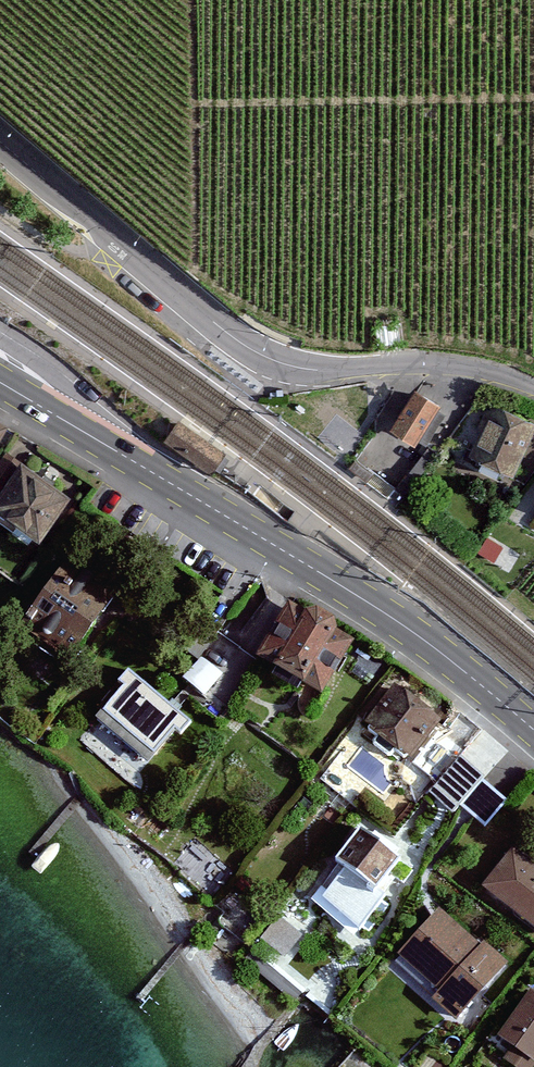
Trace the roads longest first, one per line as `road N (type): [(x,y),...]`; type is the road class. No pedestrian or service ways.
road 1 (unclassified): [(0,142),(243,345),(304,369),(482,370)]
road 2 (primary): [(131,460),(379,609),(533,731)]
road 3 (unclassified): [(131,460),(98,419),(0,339)]
road 4 (primary): [(0,381),(131,460)]

